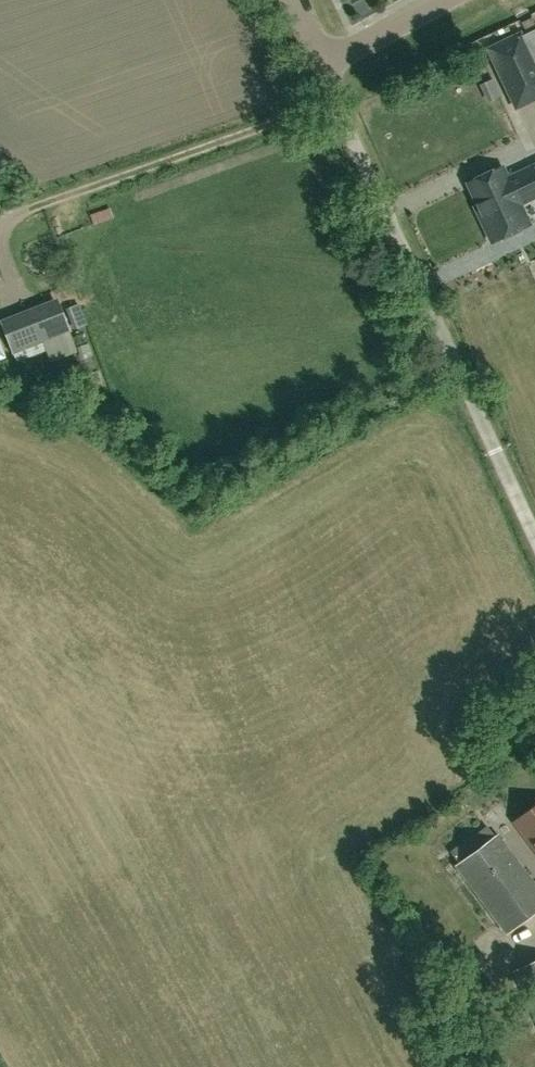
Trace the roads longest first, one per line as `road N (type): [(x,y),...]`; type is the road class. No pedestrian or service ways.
road 1 (unclassified): [(534,539),(322,68)]
road 2 (residential): [(322,68),(445,0)]

